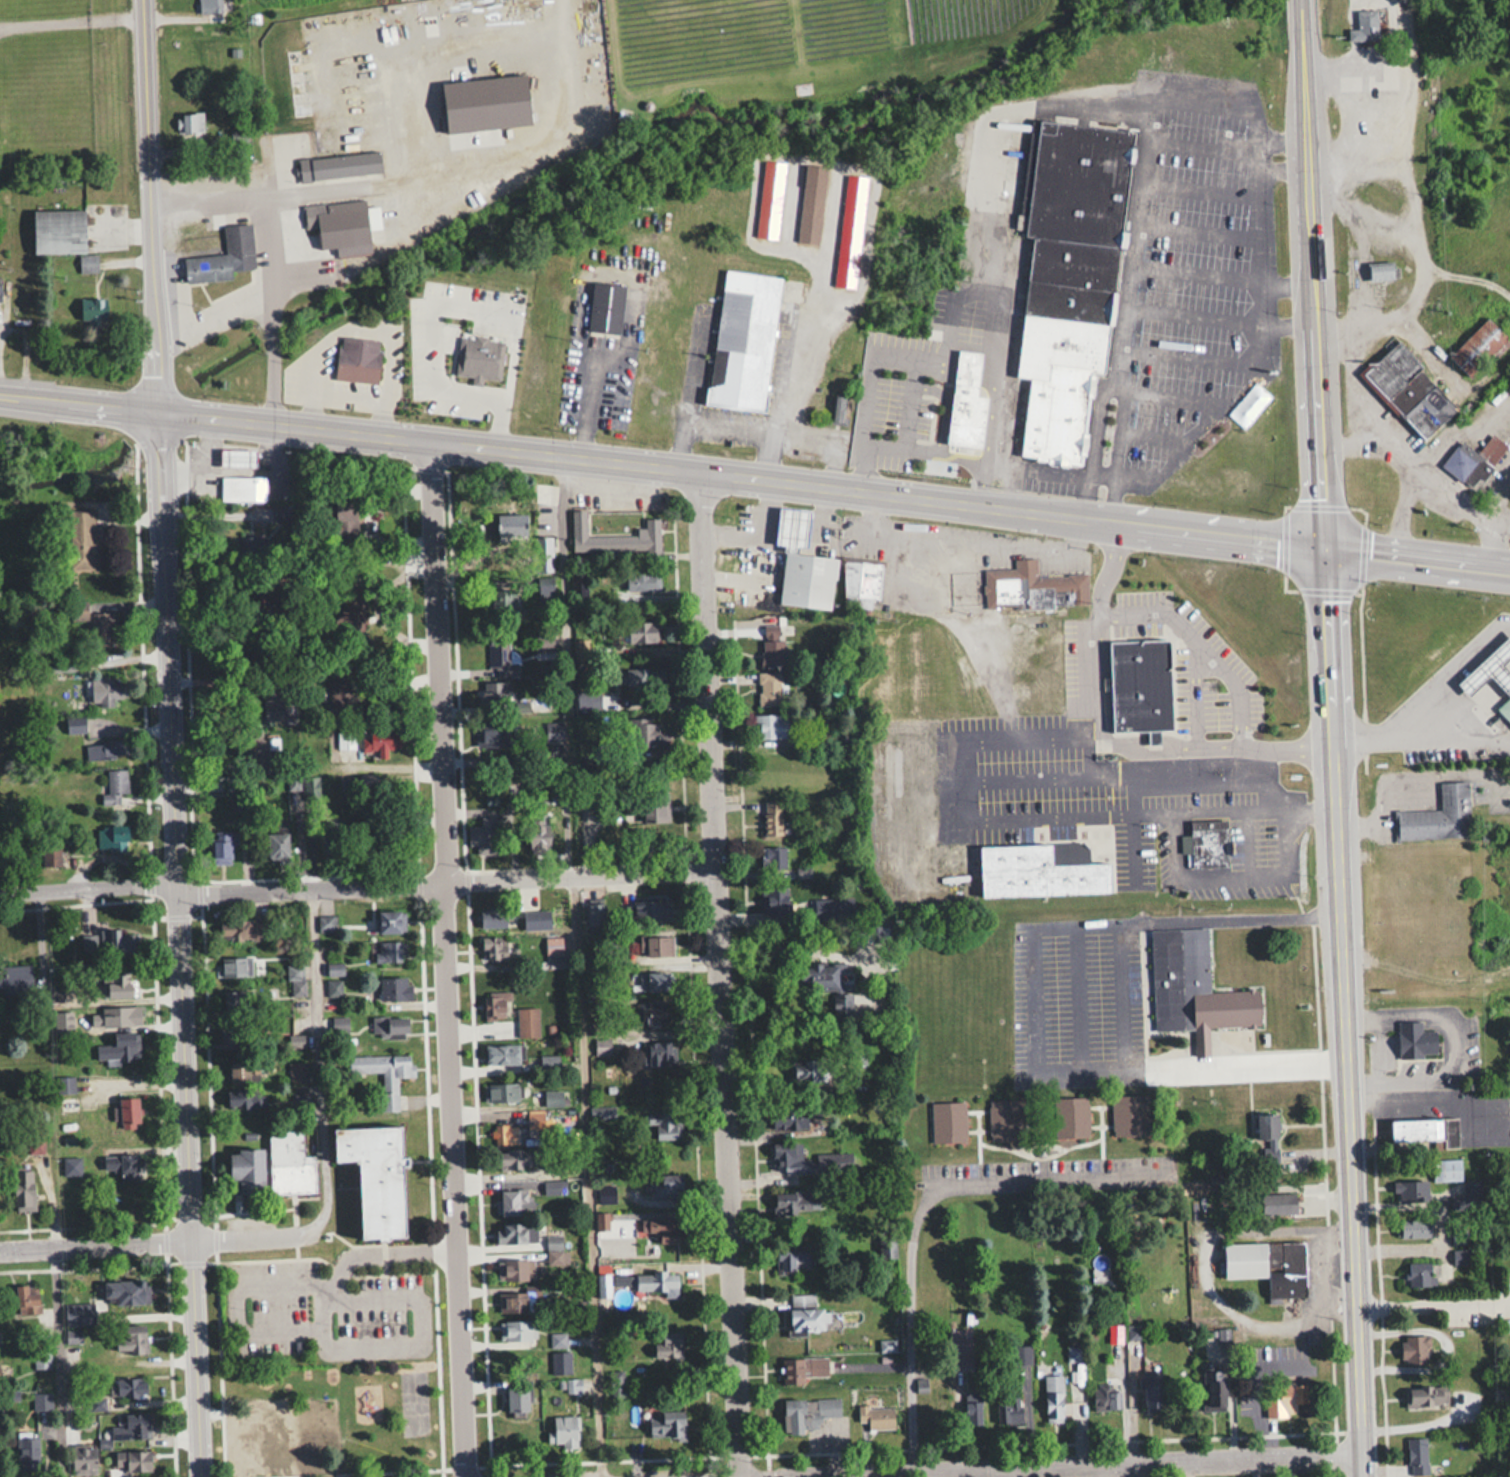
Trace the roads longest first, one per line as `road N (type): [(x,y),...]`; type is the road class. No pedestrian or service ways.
road 1 (tertiary): [(1509,570),(1104,525),(702,467),(151,410)]
road 2 (residential): [(198,1476),(180,883),(151,381)]
road 3 (residential): [(464,1476),(453,883),(423,436)]
road 4 (residential): [(742,1476),(702,467)]
road 5 (primary): [(1361,1476),(1324,550)]
road 6 (residential): [(742,1476),(1360,1454)]
road 7 (primary): [(1324,550),(1304,0)]
road 8 (residential): [(180,883),(453,883),(719,871)]
road 9 (residential): [(151,381),(138,0)]
road 10 (residential): [(909,1469),(914,1180)]
road 11 (residential): [(0,1250),(188,1241)]
road 12 (residential): [(0,895),(180,883)]
road 13 (tertiary): [(151,410),(0,394)]
road 14 (residential): [(188,1241),(310,1235)]

